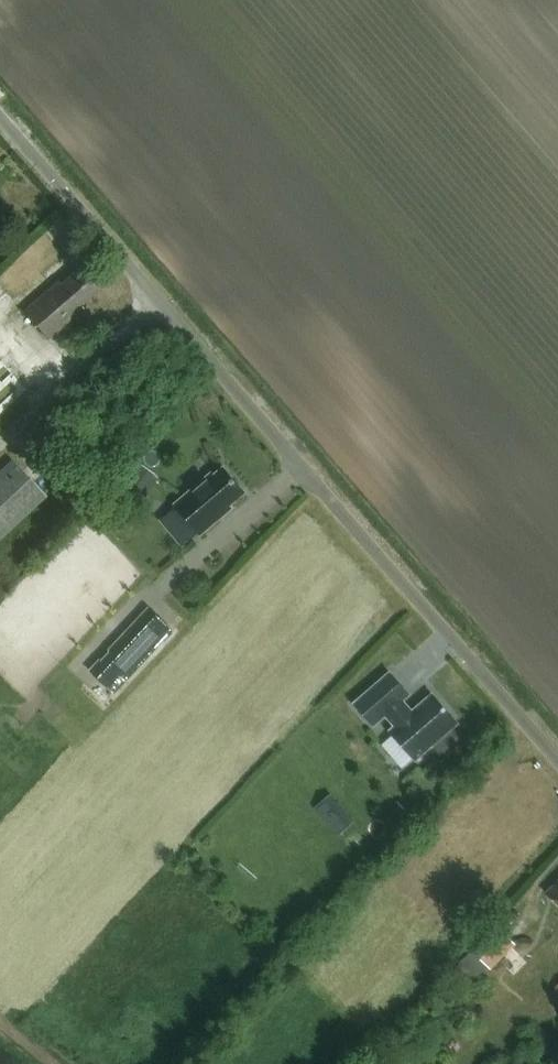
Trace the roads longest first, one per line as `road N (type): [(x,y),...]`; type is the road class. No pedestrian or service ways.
road 1 (unclassified): [(557,766),(0,118)]

